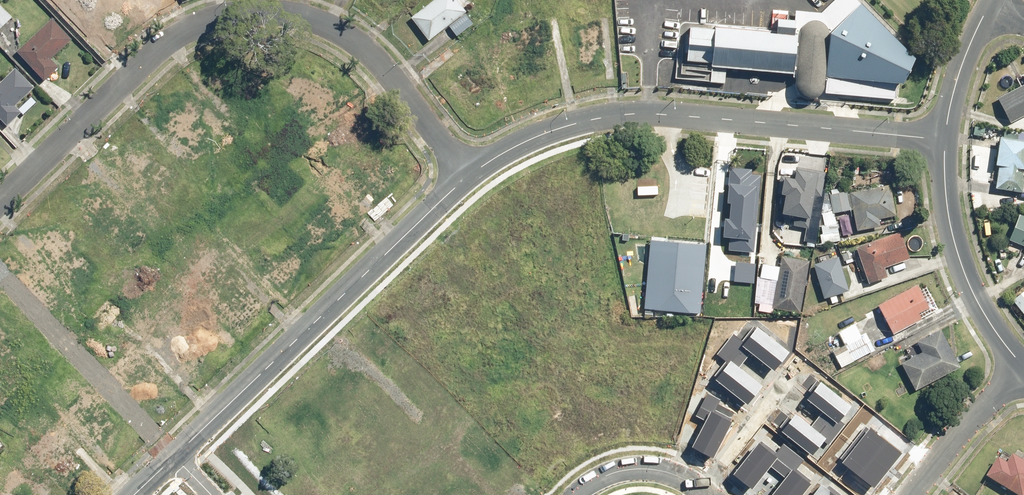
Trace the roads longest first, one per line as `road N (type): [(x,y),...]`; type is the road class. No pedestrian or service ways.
road 1 (residential): [(467,176),(381,63),(352,39),(287,16),(232,18),(162,48),(0,202)]
road 2 (residential): [(946,137),(652,113),(546,133),(467,176)]
road 3 (residential): [(467,176),(178,453)]
road 4 (unknown): [(0,265),(178,453)]
road 5 (tertiary): [(1023,369),(971,289),(957,252),(944,182),(946,137)]
road 6 (residential): [(1023,369),(911,494)]
road 7 (tertiary): [(946,137),(996,0)]
road 8 (residential): [(580,494),(640,469),(675,475),(709,494)]

